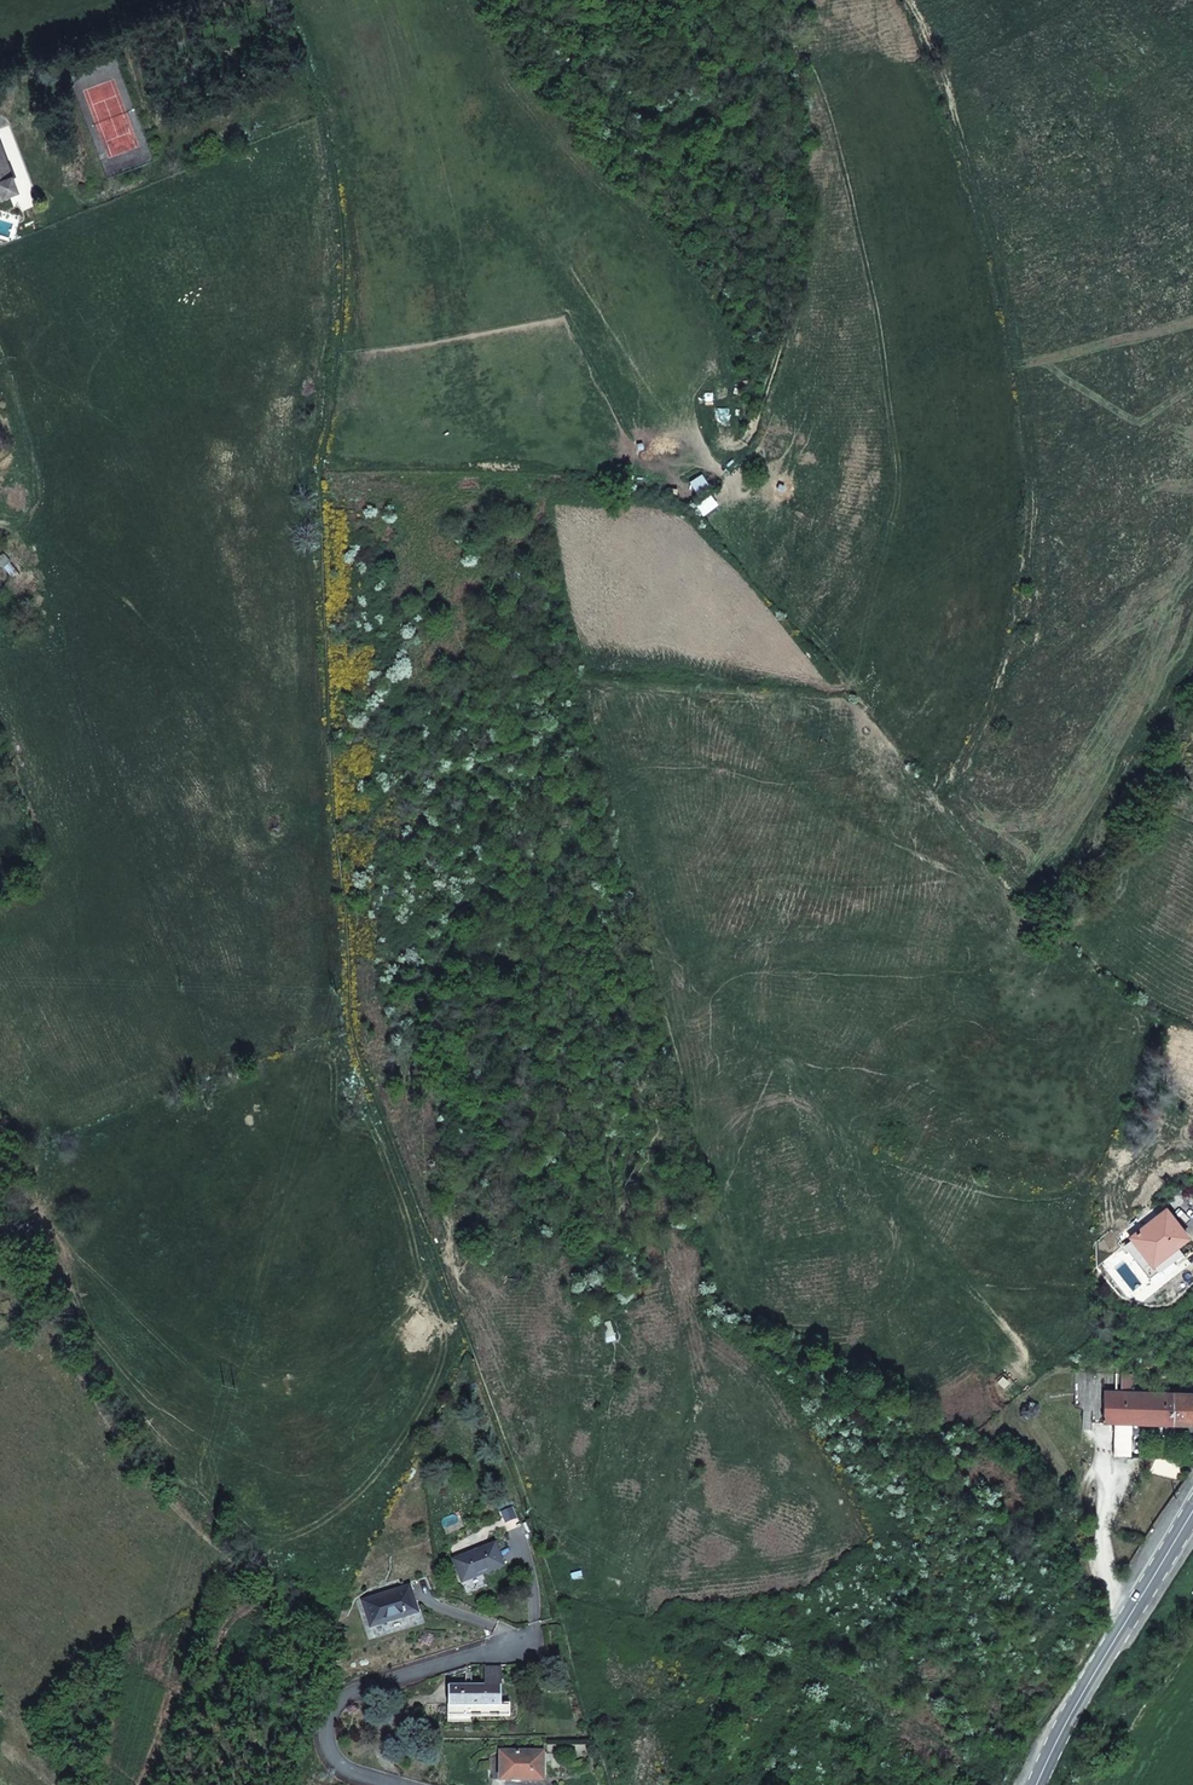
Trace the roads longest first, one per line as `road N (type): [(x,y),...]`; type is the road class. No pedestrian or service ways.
road 1 (residential): [(561,1633),(356,1686),(327,1730),(351,1775),(389,1784)]
road 2 (secondary): [(1192,1511),(1040,1784)]

